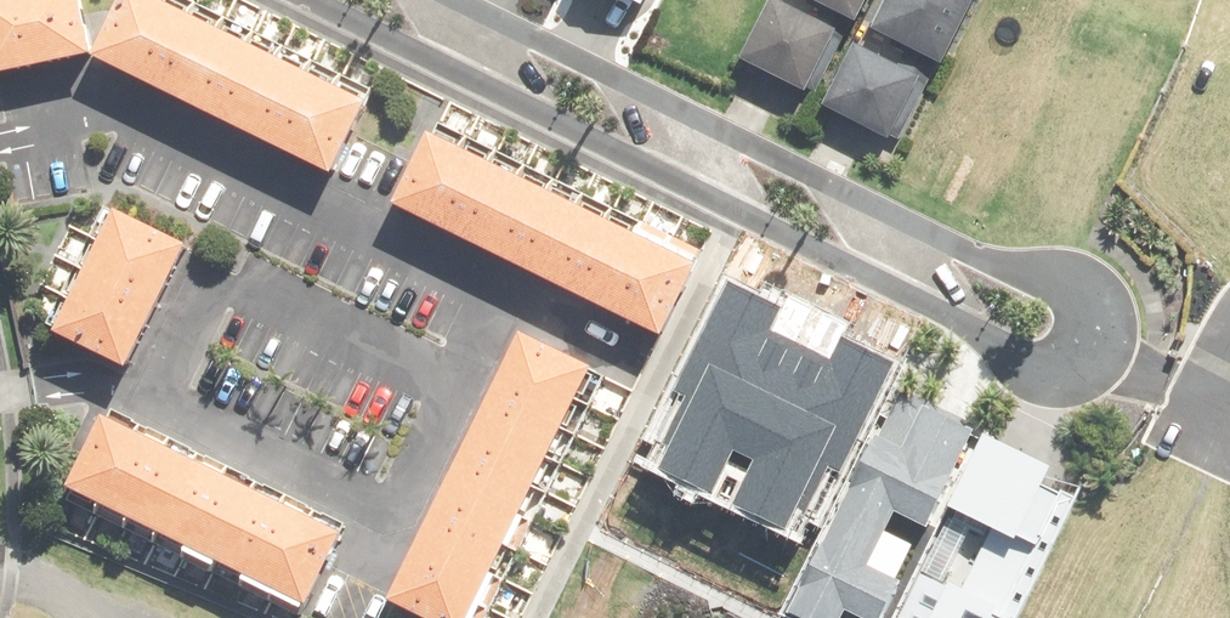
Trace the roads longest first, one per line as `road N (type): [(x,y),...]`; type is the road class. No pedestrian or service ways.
road 1 (residential): [(1095,360),(1075,382),(1037,379),(981,331),(312,0)]
road 2 (residential): [(457,0),(1009,271),(1080,280),(1097,301),(1103,333),(1095,360)]
road 3 (residential): [(1095,360),(1193,401),(1219,393),(1229,370)]

